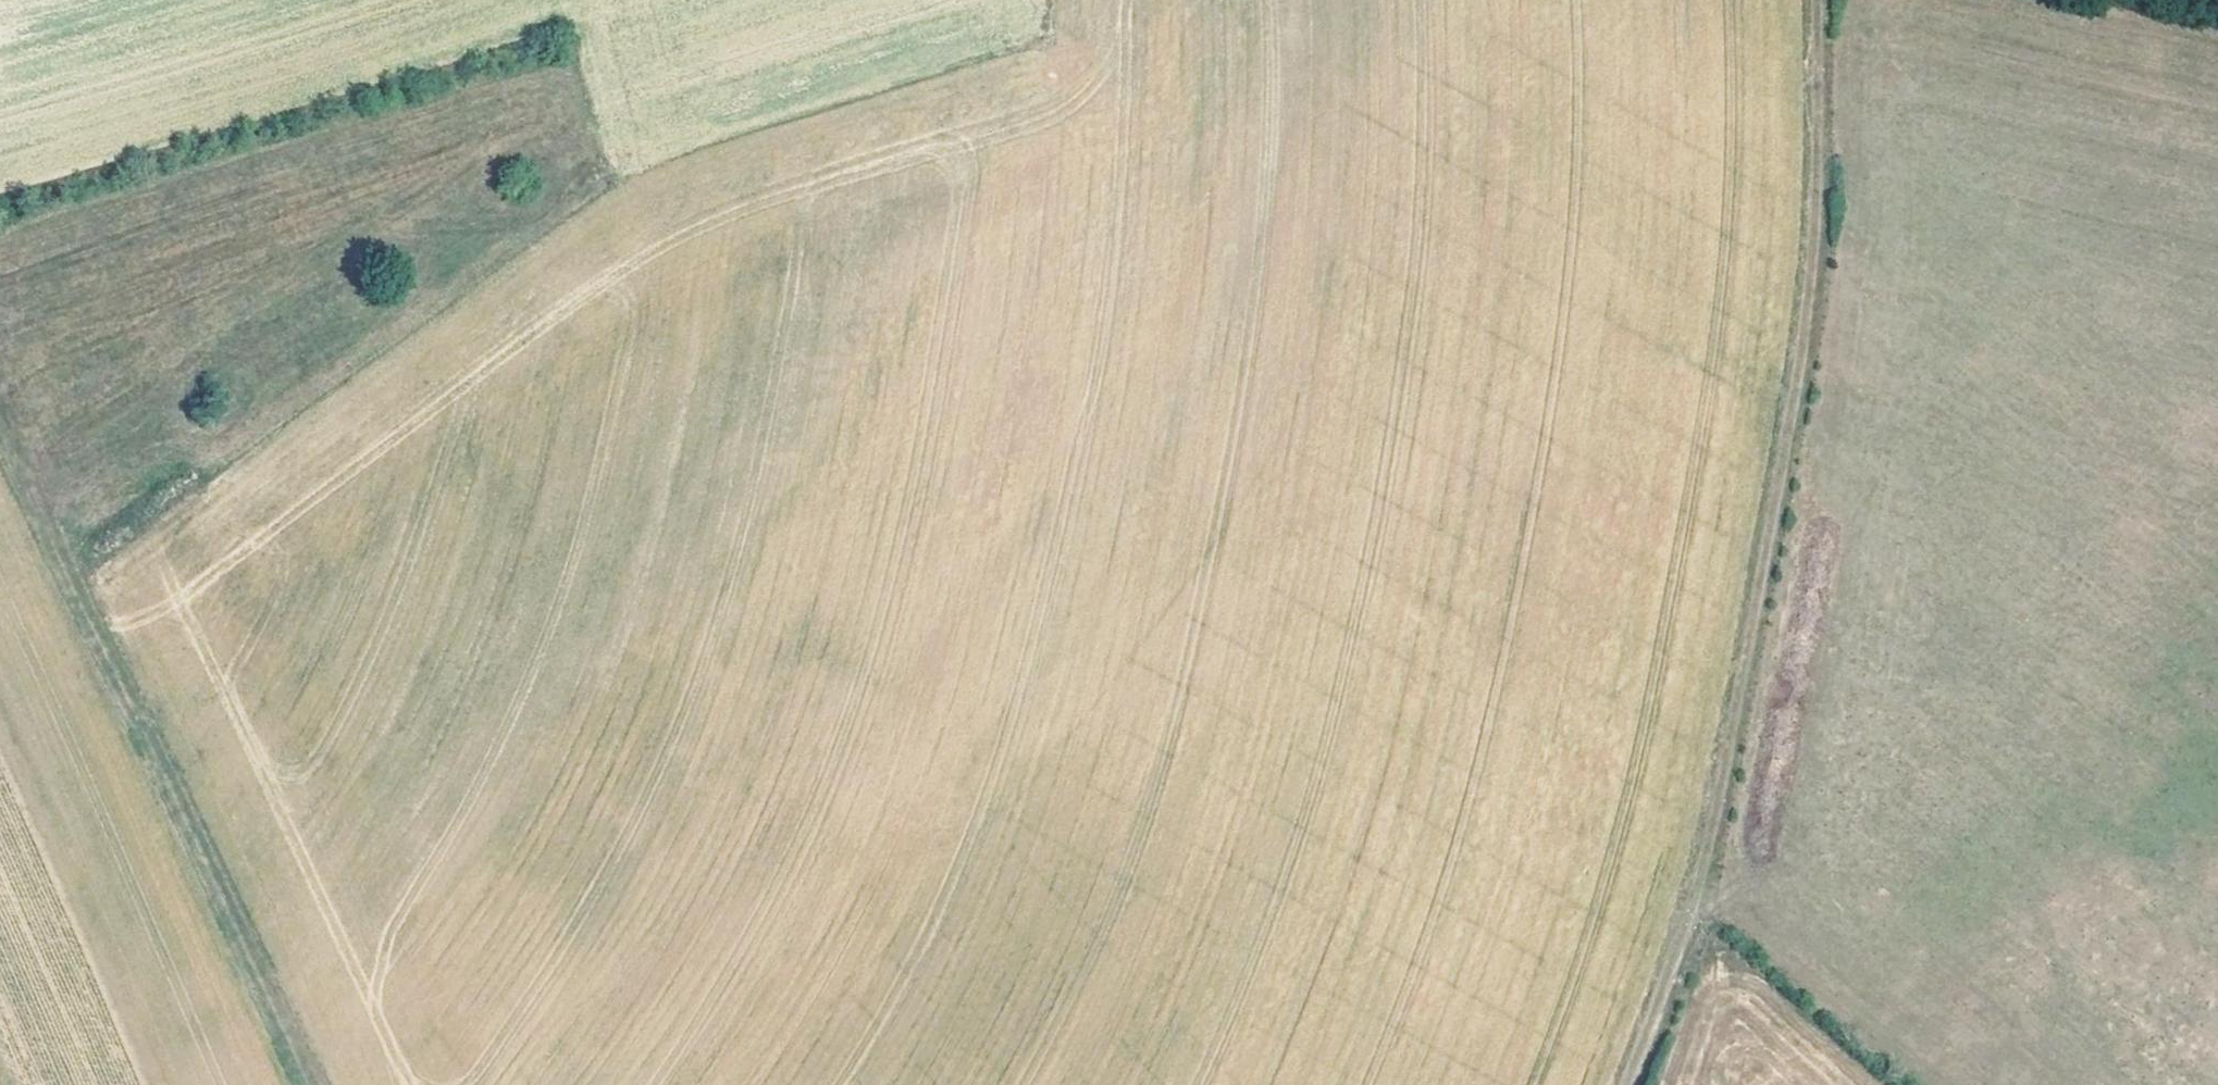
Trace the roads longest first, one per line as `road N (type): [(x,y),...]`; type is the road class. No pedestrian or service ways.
road 1 (track): [(1629,1084),(1694,902),(1784,486),(1817,230),(1816,0)]

